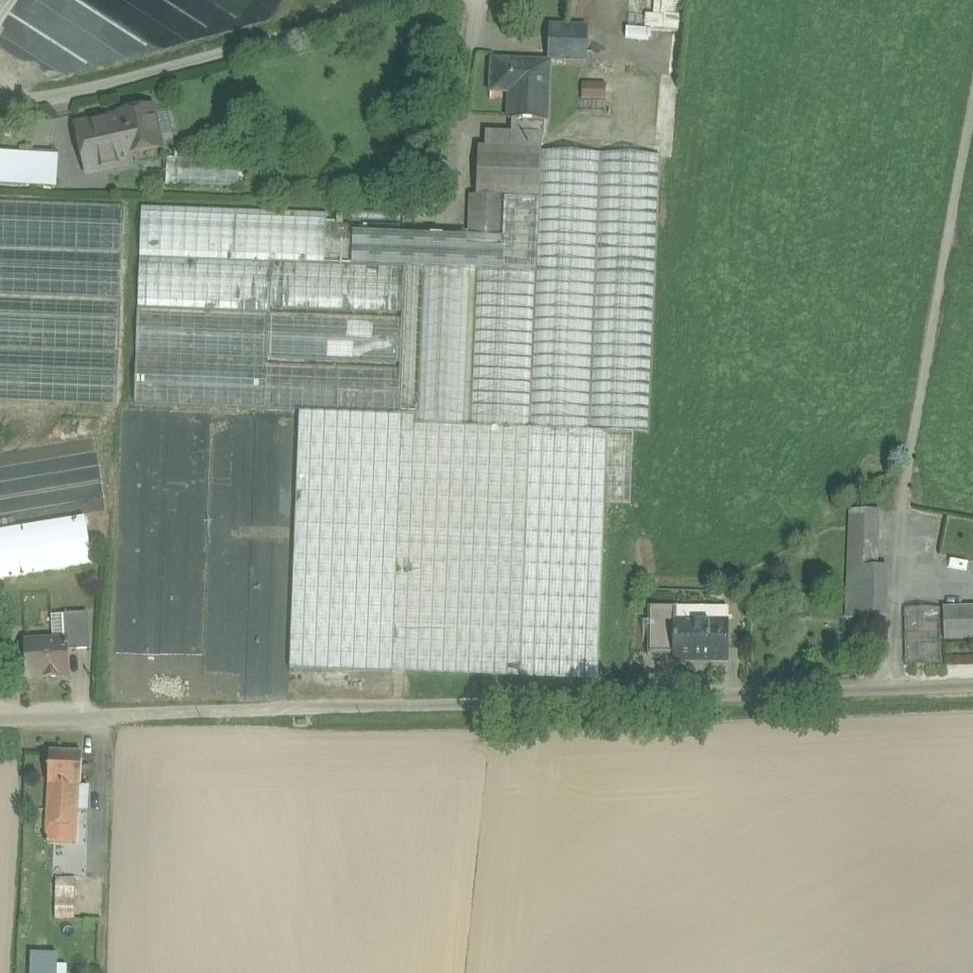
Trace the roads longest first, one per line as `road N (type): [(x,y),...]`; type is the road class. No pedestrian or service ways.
road 1 (unclassified): [(0,719),(972,685)]
road 2 (unclassified): [(0,104),(158,73),(394,5)]

